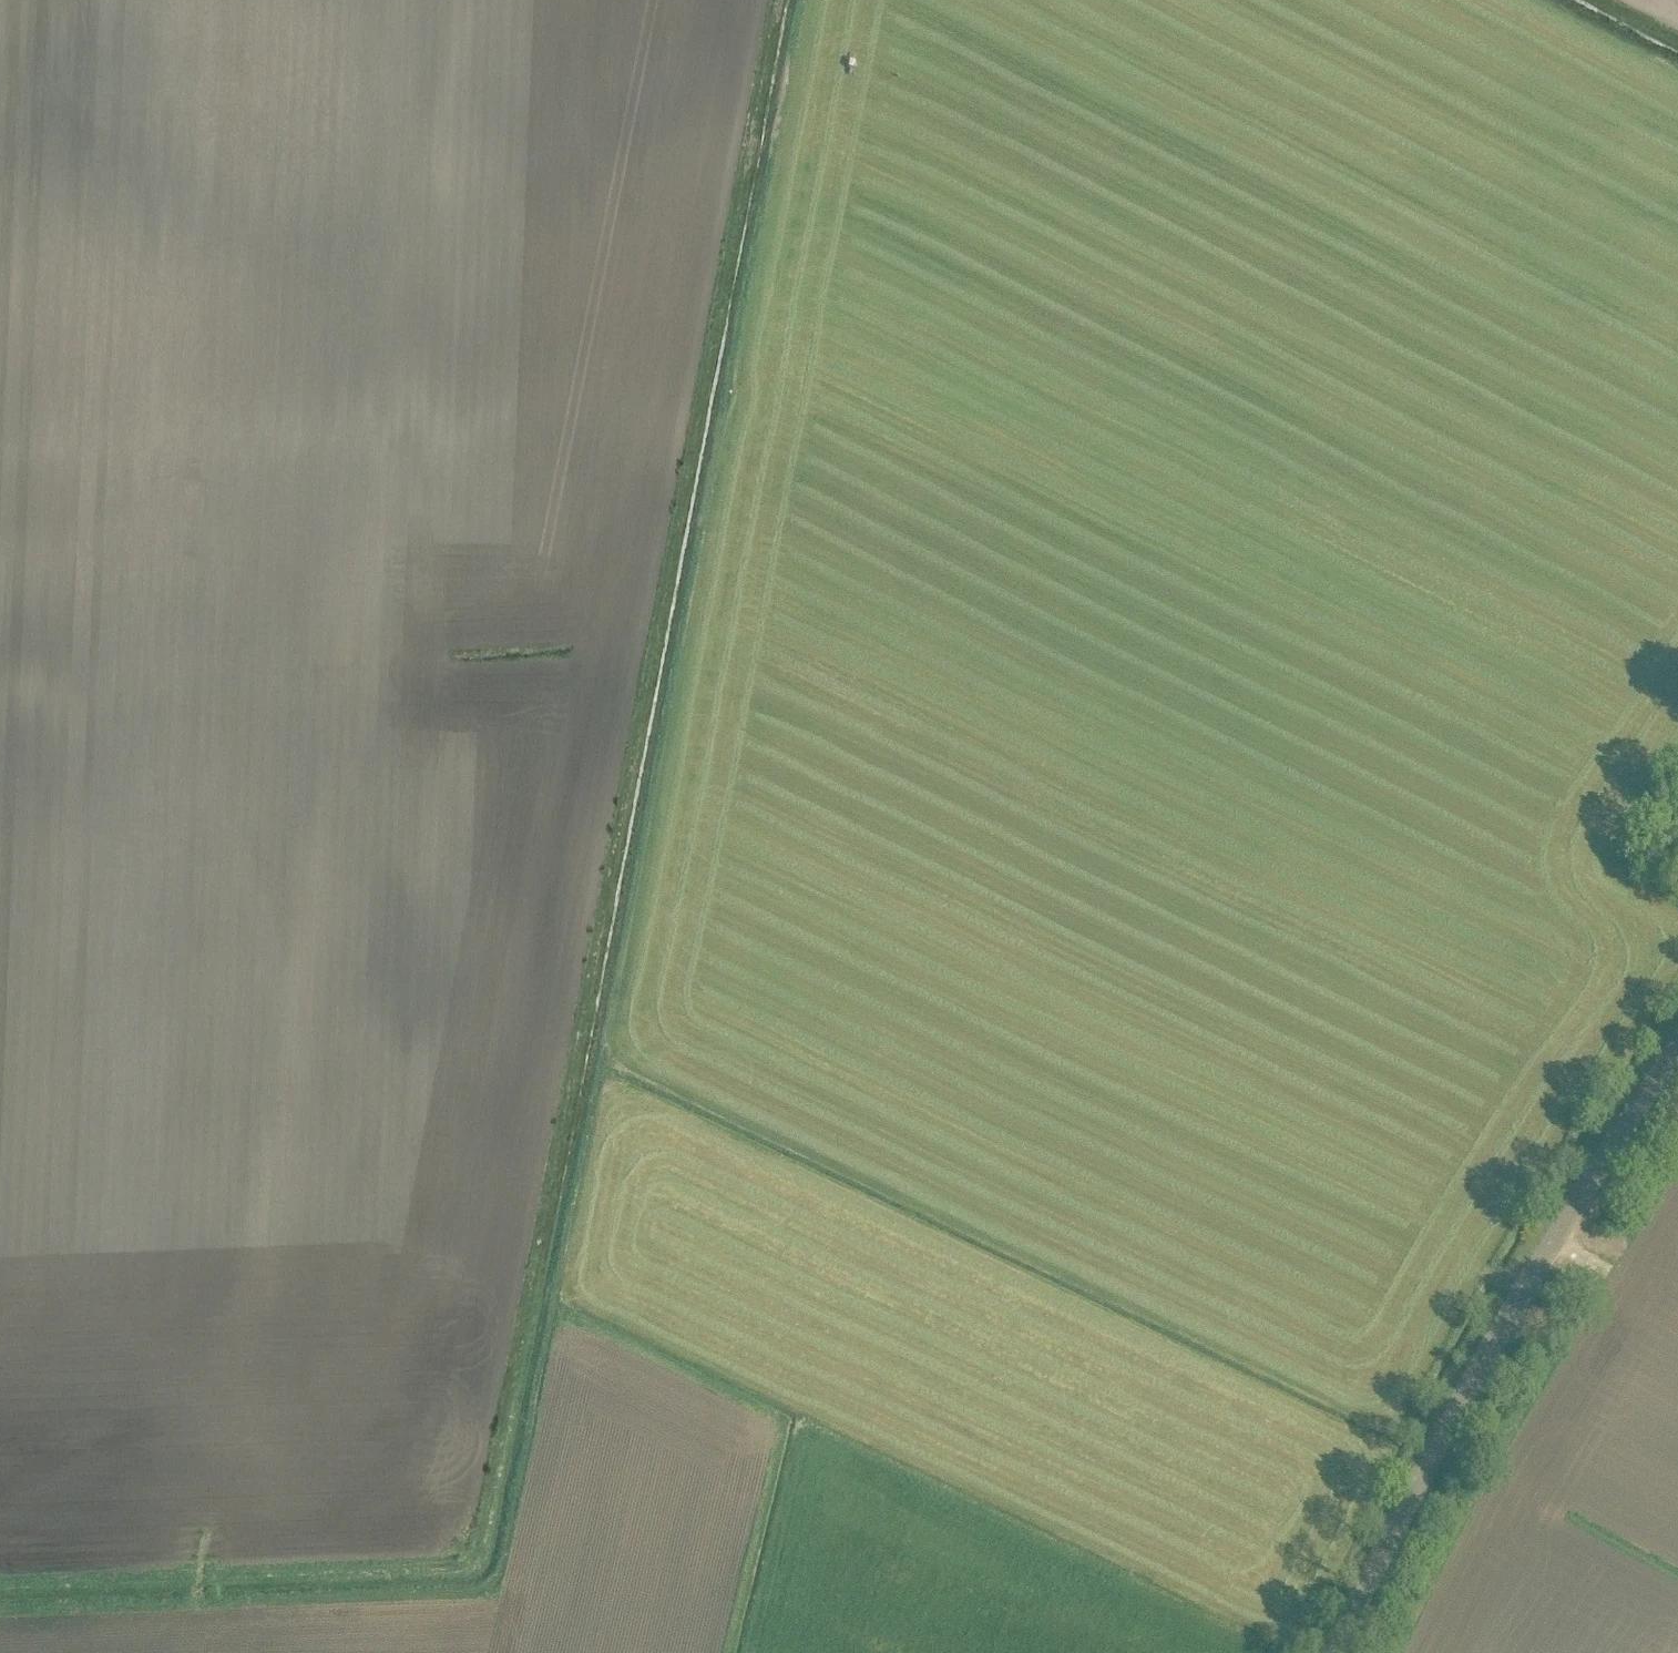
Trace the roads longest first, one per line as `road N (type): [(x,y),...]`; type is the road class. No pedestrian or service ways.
road 1 (unclassified): [(1336,1652),(1427,1465),(1521,1298),(1677,1052)]

